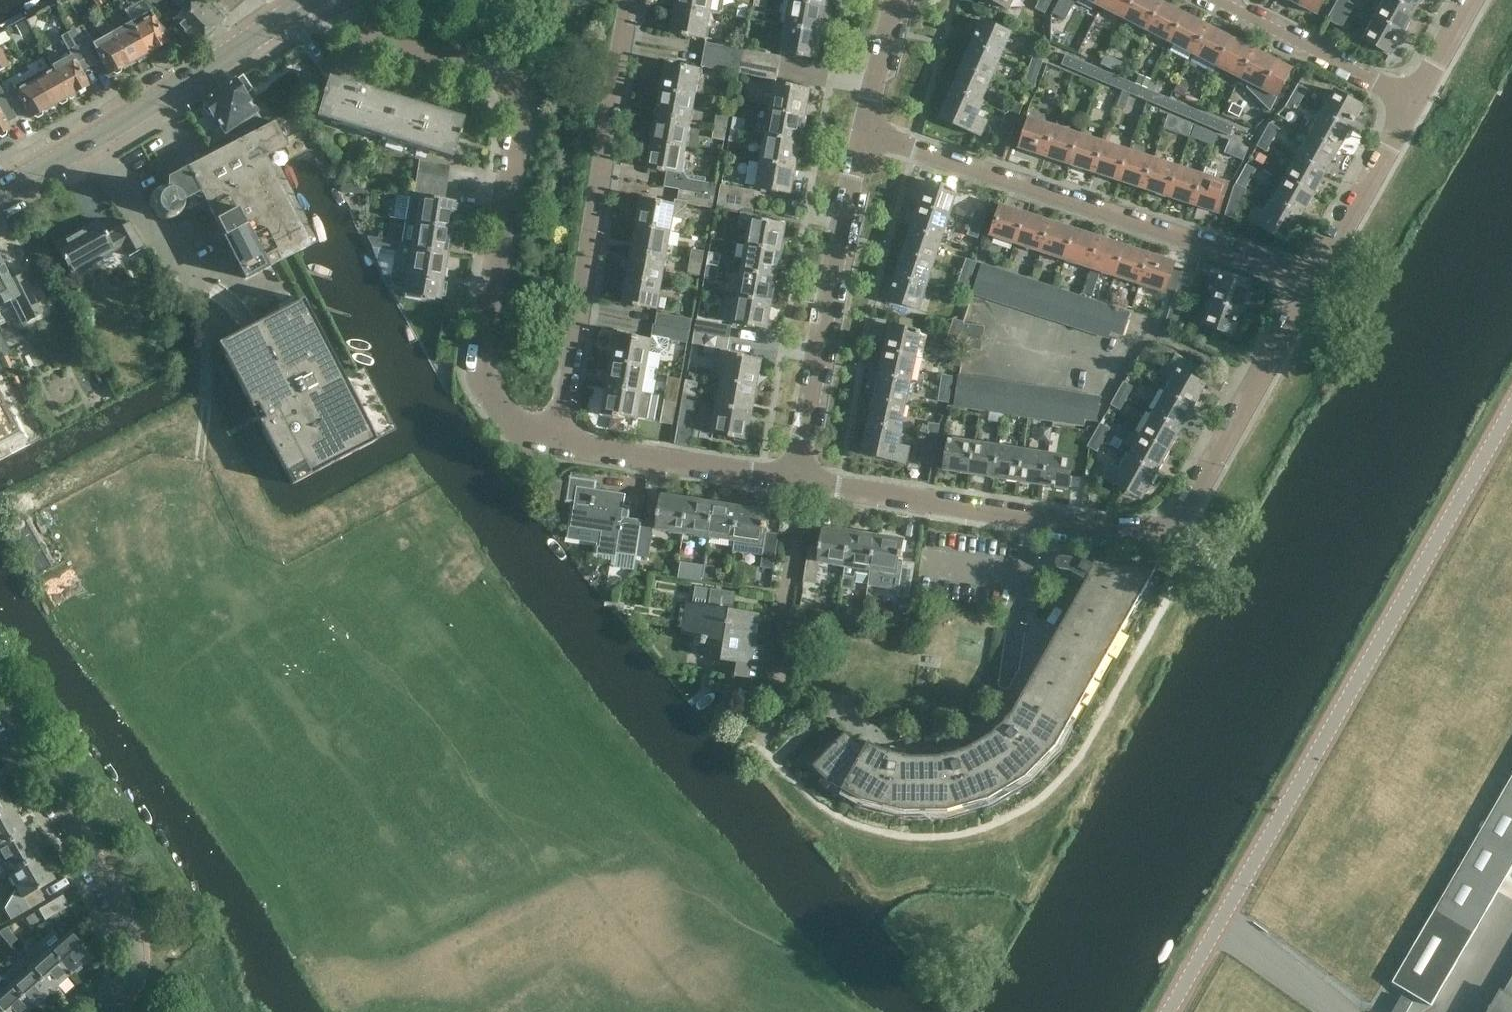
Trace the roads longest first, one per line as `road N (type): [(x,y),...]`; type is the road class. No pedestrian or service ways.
road 1 (tertiary): [(1175,1011),(1511,409)]
road 2 (residential): [(1311,280),(1187,509),(1161,529),(1128,532),(801,478)]
road 3 (residential): [(557,439),(505,413),(485,364),(516,103),(511,88),(483,68),(393,52),(355,28),(332,0)]
road 4 (residential): [(1311,280),(867,133)]
road 5 (residential): [(557,439),(631,0)]
road 6 (residential): [(801,478),(867,133)]
road 7 (residential): [(113,1011),(133,963),(132,931),(0,705)]
road 8 (tertiary): [(0,191),(268,29)]
road 9 (residential): [(801,478),(557,439)]
road 10 (residential): [(1412,105),(1210,0)]
road 11 (residential): [(782,683),(801,478)]
road 12 (residential): [(1412,105),(1311,280)]
road 13 (residential): [(867,133),(898,0)]
road 14 (residential): [(1471,0),(1412,105)]

